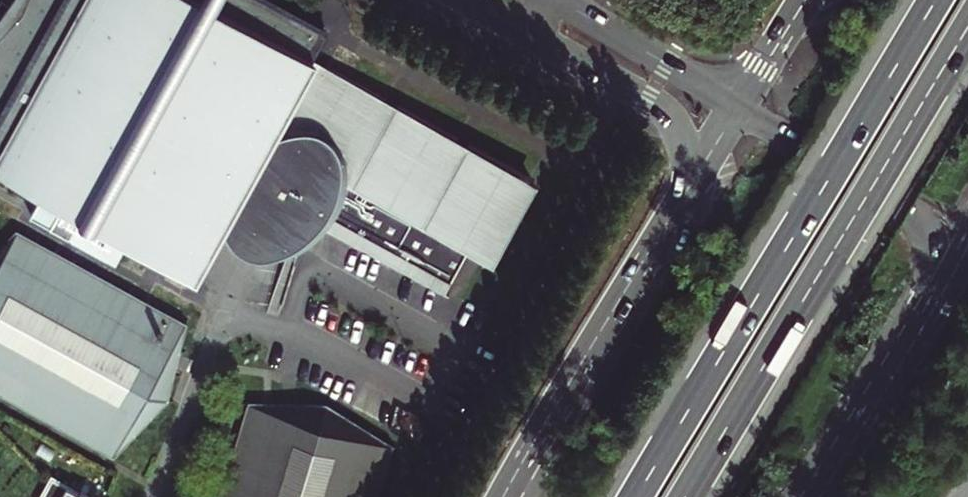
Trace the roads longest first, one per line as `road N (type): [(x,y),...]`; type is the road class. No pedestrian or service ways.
road 1 (trunk): [(936,0),(638,496)]
road 2 (trunk): [(683,496),(967,28)]
road 3 (secondary): [(937,304),(935,251),(909,208),(741,107)]
road 4 (secondary): [(525,34),(663,113),(685,170),(673,216)]
road 5 (secondary): [(673,216),(534,441)]
road 6 (secondary): [(822,496),(937,304)]
road 7 (secondary): [(741,107),(556,0)]
road 8 (secondary): [(741,107),(673,216)]
road 9 (secondary): [(810,0),(741,107)]

